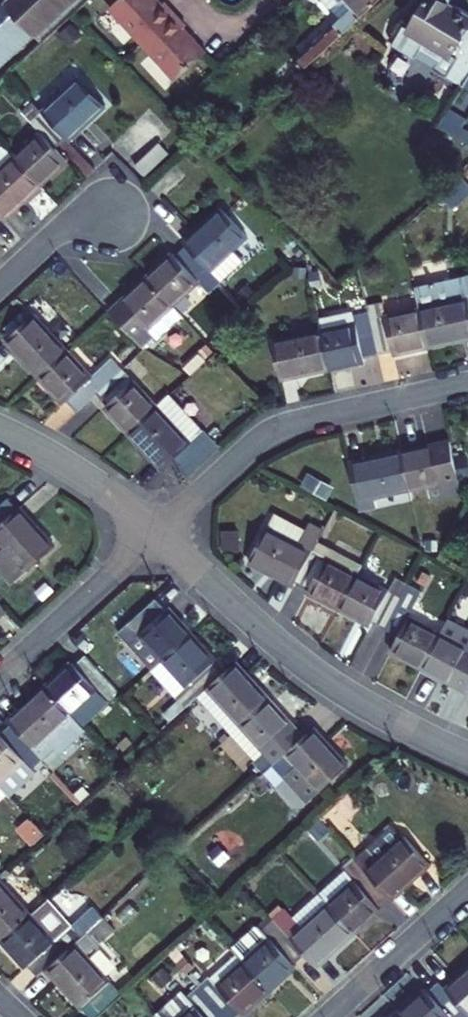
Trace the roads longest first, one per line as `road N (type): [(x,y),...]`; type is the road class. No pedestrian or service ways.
road 1 (residential): [(467,754),(316,673),(156,534)]
road 2 (residential): [(156,534),(277,430),(467,384)]
road 3 (residential): [(0,677),(156,534)]
road 4 (residential): [(156,534),(102,487),(0,430)]
road 5 (residential): [(331,1016),(467,892)]
road 6 (residential): [(0,285),(67,226),(135,211)]

